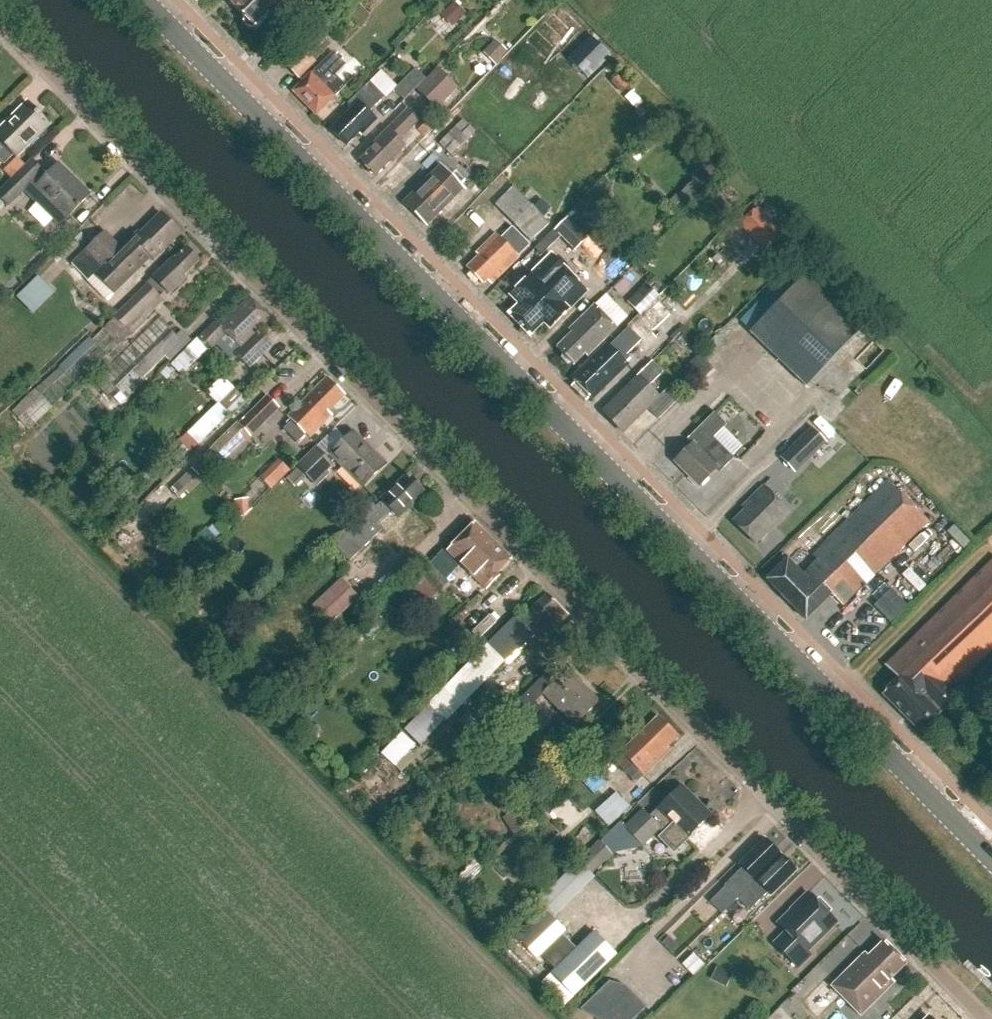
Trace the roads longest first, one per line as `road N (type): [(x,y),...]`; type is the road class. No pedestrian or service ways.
road 1 (residential): [(984,1018),(0,20)]
road 2 (secondary): [(991,860),(141,0)]

